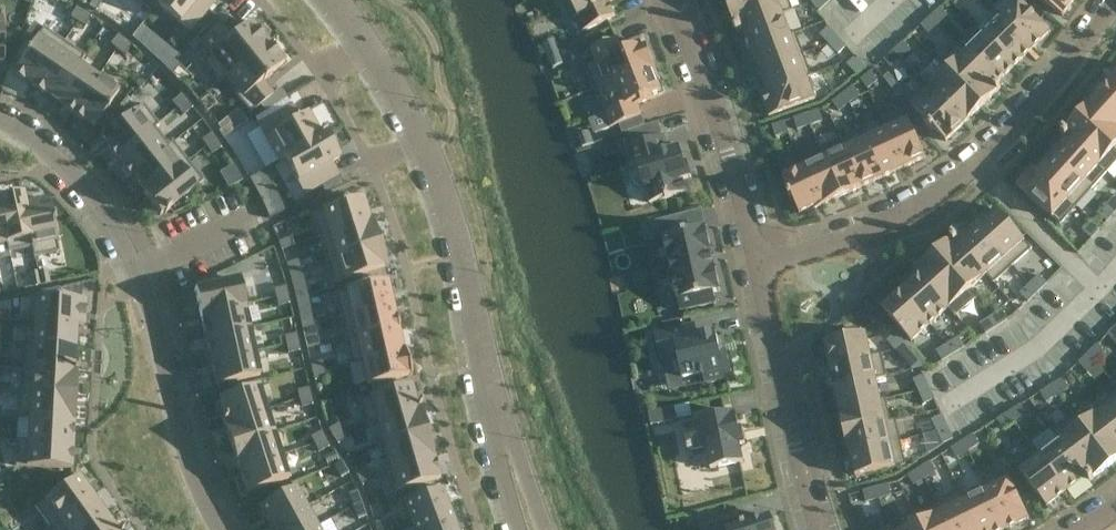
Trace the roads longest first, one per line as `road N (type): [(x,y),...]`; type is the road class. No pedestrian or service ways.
road 1 (residential): [(0,123),(89,195),(138,275),(191,478),(220,529)]
road 2 (residential): [(334,0),(401,99),(454,220),(499,424)]
road 3 (residential): [(1115,5),(1040,105),(976,164),(868,230),(759,263)]
road 4 (residential): [(671,0),(759,263)]
road 5 (residential): [(759,263),(819,529)]

